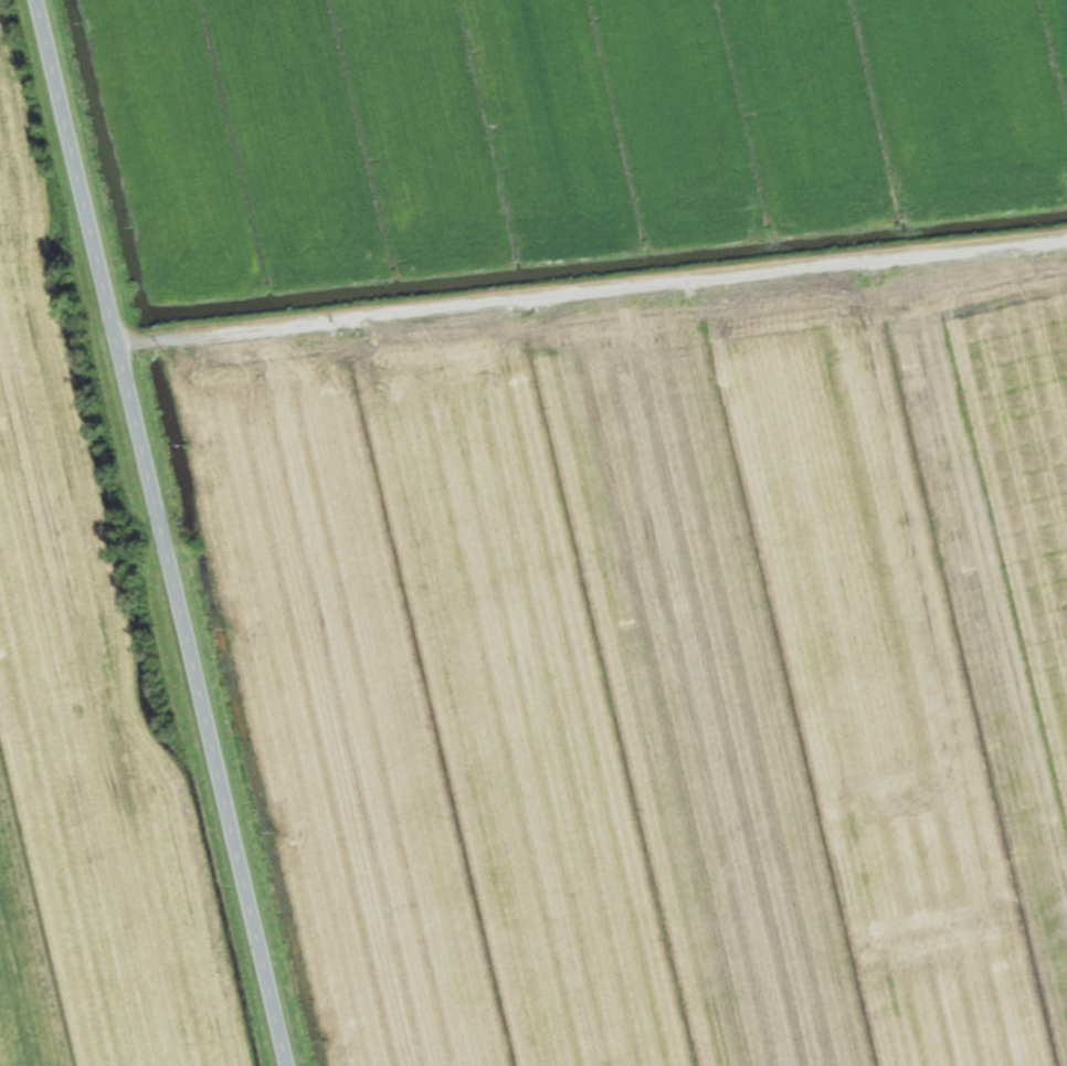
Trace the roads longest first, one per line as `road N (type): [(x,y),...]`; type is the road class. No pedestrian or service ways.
road 1 (secondary): [(284,1065),(32,0)]

